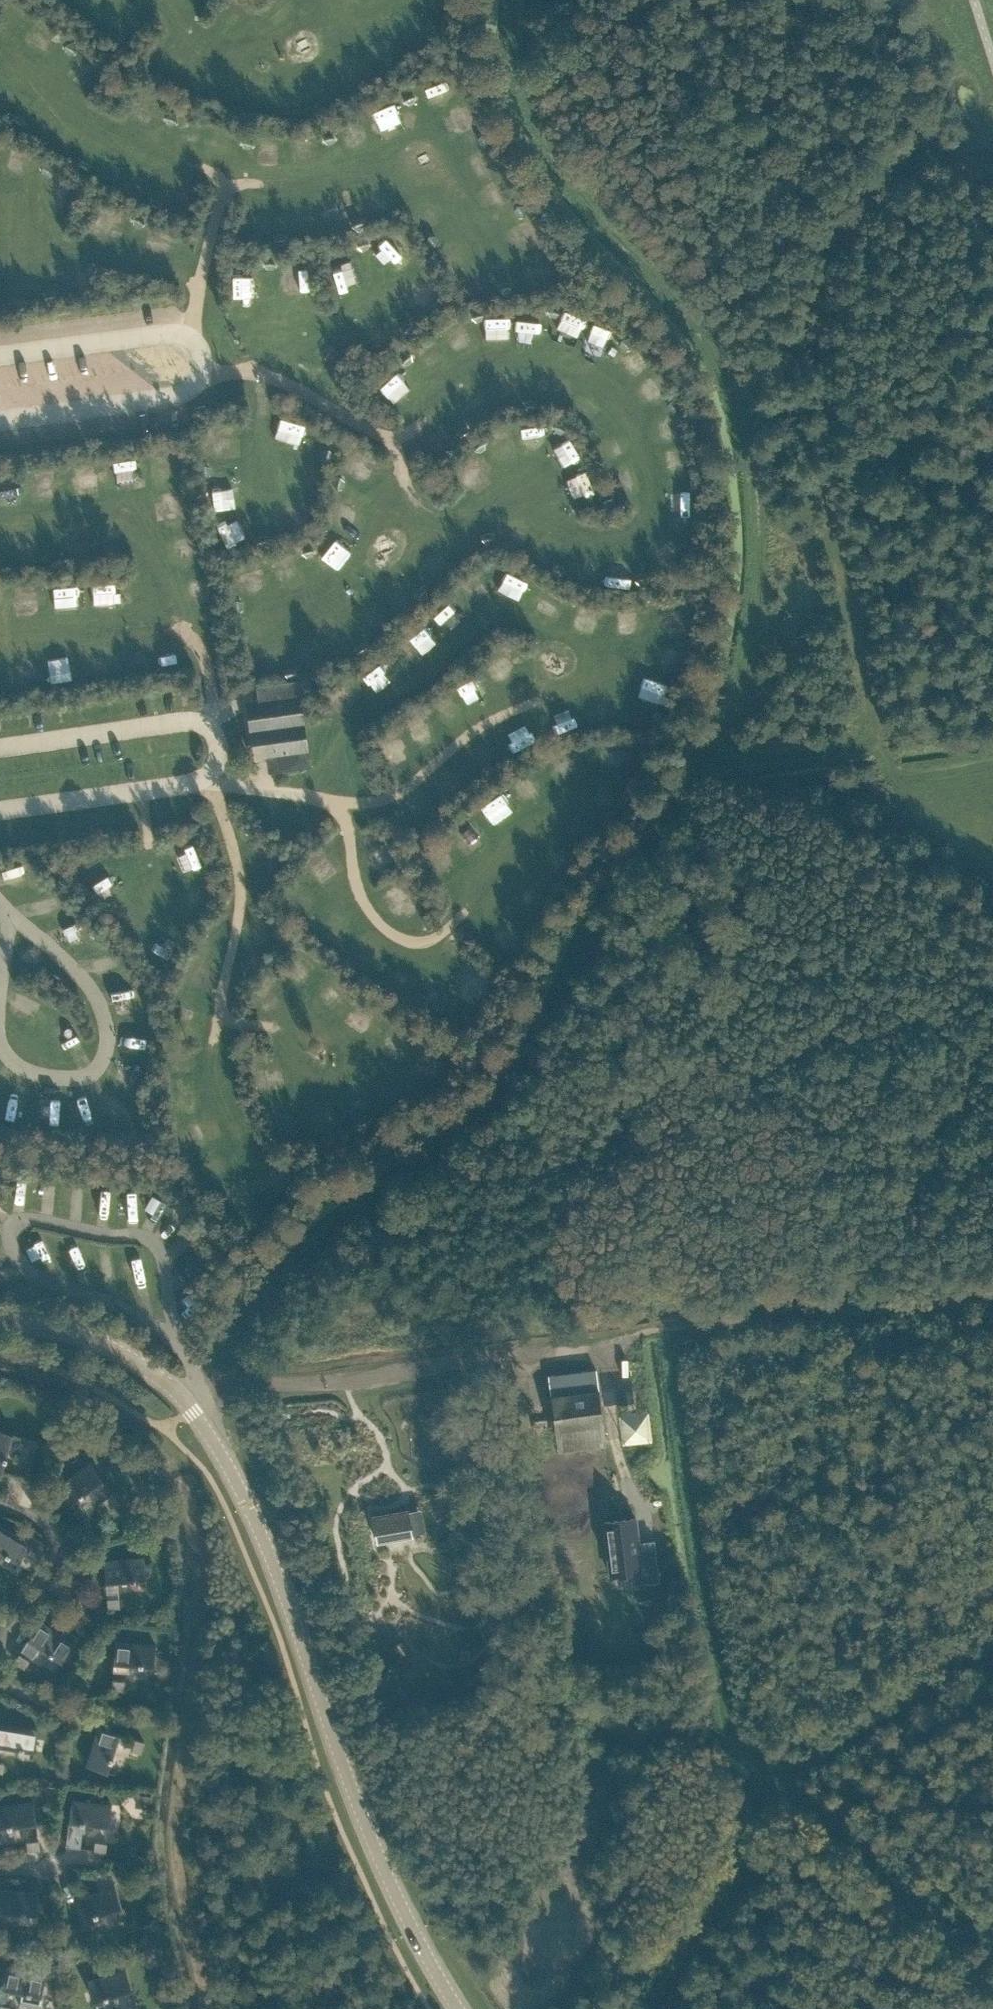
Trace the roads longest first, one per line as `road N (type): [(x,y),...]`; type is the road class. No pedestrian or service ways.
road 1 (track): [(224,1388),(243,1320),(324,1228),(464,1131),(510,1085),(598,913),(712,738),(748,622),(759,511),(745,419),(710,348),(550,151),(523,76),(515,0)]
road 2 (unclassified): [(458,2008),(402,1913),(341,1773),(225,1457),(164,1382),(60,1331)]
road 3 (track): [(339,800),(361,718),(489,624),(521,613),(589,643),(599,660),(588,678),(536,699)]
road 4 (residential): [(10,914),(99,998),(108,1050),(96,1070),(56,1076),(12,1059),(0,1041)]
road 5 (residential): [(205,363),(258,369),(395,437),(405,477)]
road 6 (residential): [(220,782),(242,902),(221,1014)]
road 7 (residential): [(536,699),(445,752),(408,787),(380,800),(339,800)]
road 8 (residential): [(205,363),(201,343),(184,330),(0,354)]
road 9 (residential): [(0,421),(189,396),(205,363)]
road 10 (residential): [(459,917),(428,942),(401,939),(376,917),(355,874),(339,800)]
road 11 (residential): [(211,725),(181,718),(0,746)]
road 12 (residential): [(0,806),(204,778)]
road 13 (residential): [(0,1647),(59,1547),(35,1517),(0,1506)]
road 14 (residential): [(339,800),(220,782)]

